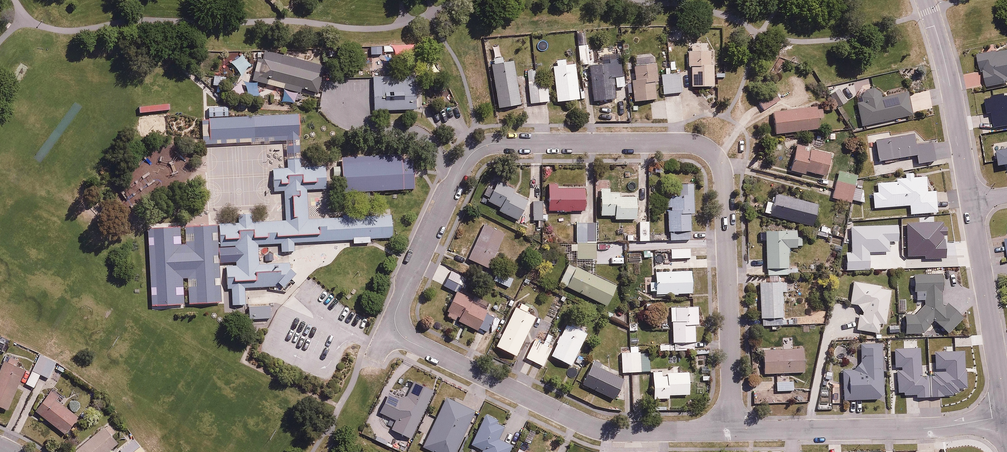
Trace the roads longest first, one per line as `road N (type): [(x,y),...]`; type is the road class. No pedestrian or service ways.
road 1 (residential): [(733,432),(599,430),(401,335),(398,307),(470,155),(509,143),(707,149),(722,174),(732,407)]
road 2 (residential): [(1006,416),(943,427),(733,432)]
road 3 (residential): [(1006,416),(970,202)]
road 4 (residential): [(970,202),(925,0)]

